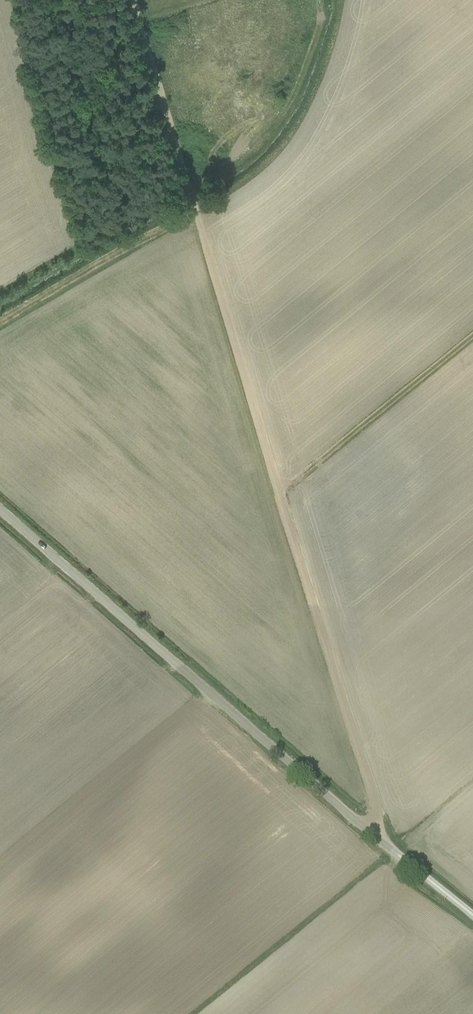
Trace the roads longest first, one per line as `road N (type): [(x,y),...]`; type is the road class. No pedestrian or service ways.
road 1 (track): [(382,842),(190,192)]
road 2 (unclassified): [(393,850),(0,509)]
road 3 (track): [(190,192),(133,0)]

